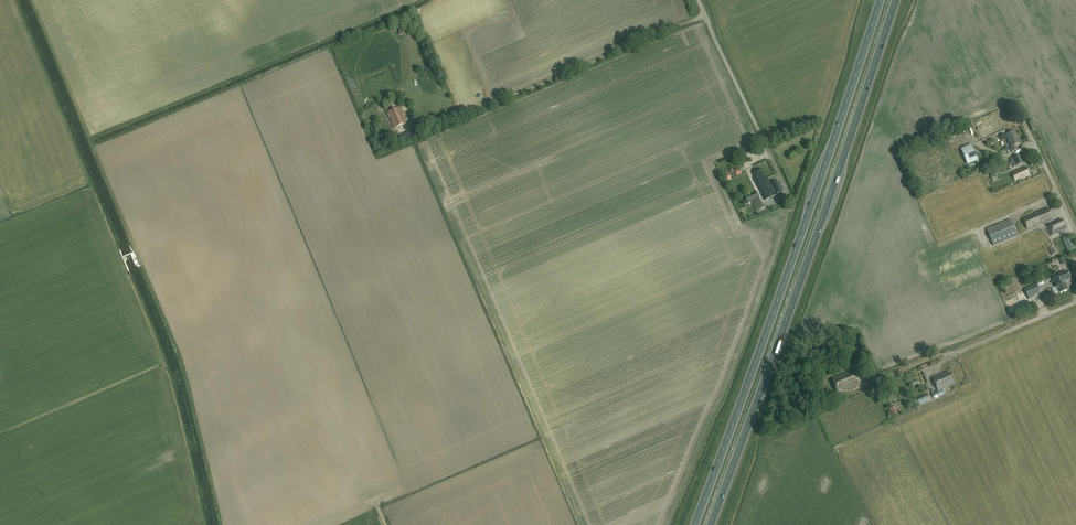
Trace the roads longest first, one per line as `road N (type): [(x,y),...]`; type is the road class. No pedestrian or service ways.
road 1 (trunk): [(880,0),(694,524)]
road 2 (trunk): [(710,524),(895,0)]
road 3 (unclassified): [(928,370),(1075,301)]

